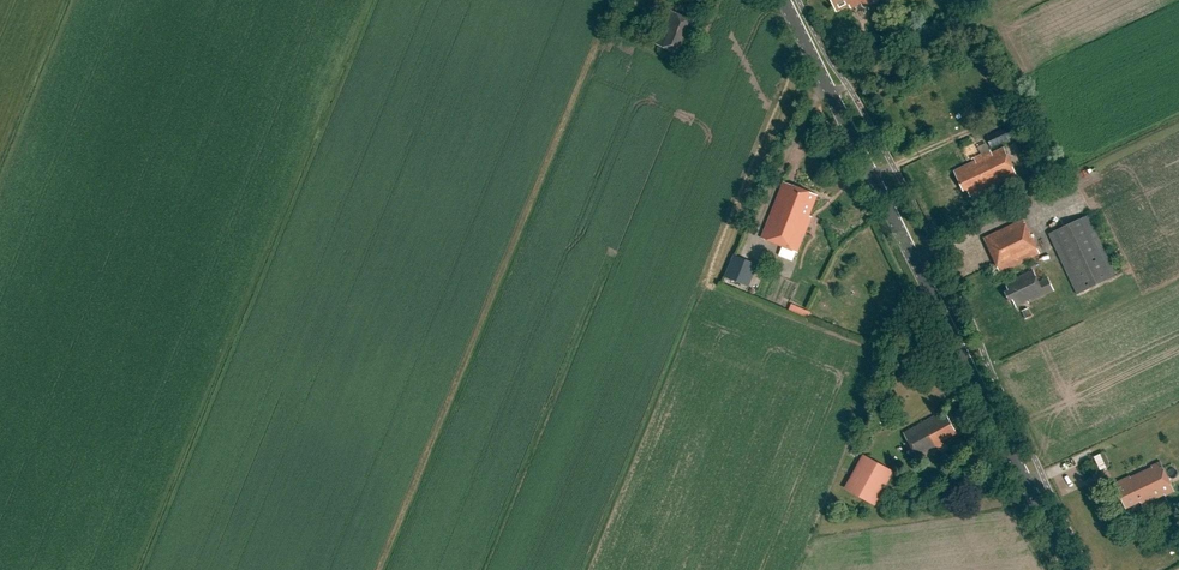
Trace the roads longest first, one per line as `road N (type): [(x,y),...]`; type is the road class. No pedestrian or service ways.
road 1 (secondary): [(1072,569),(783,0)]

